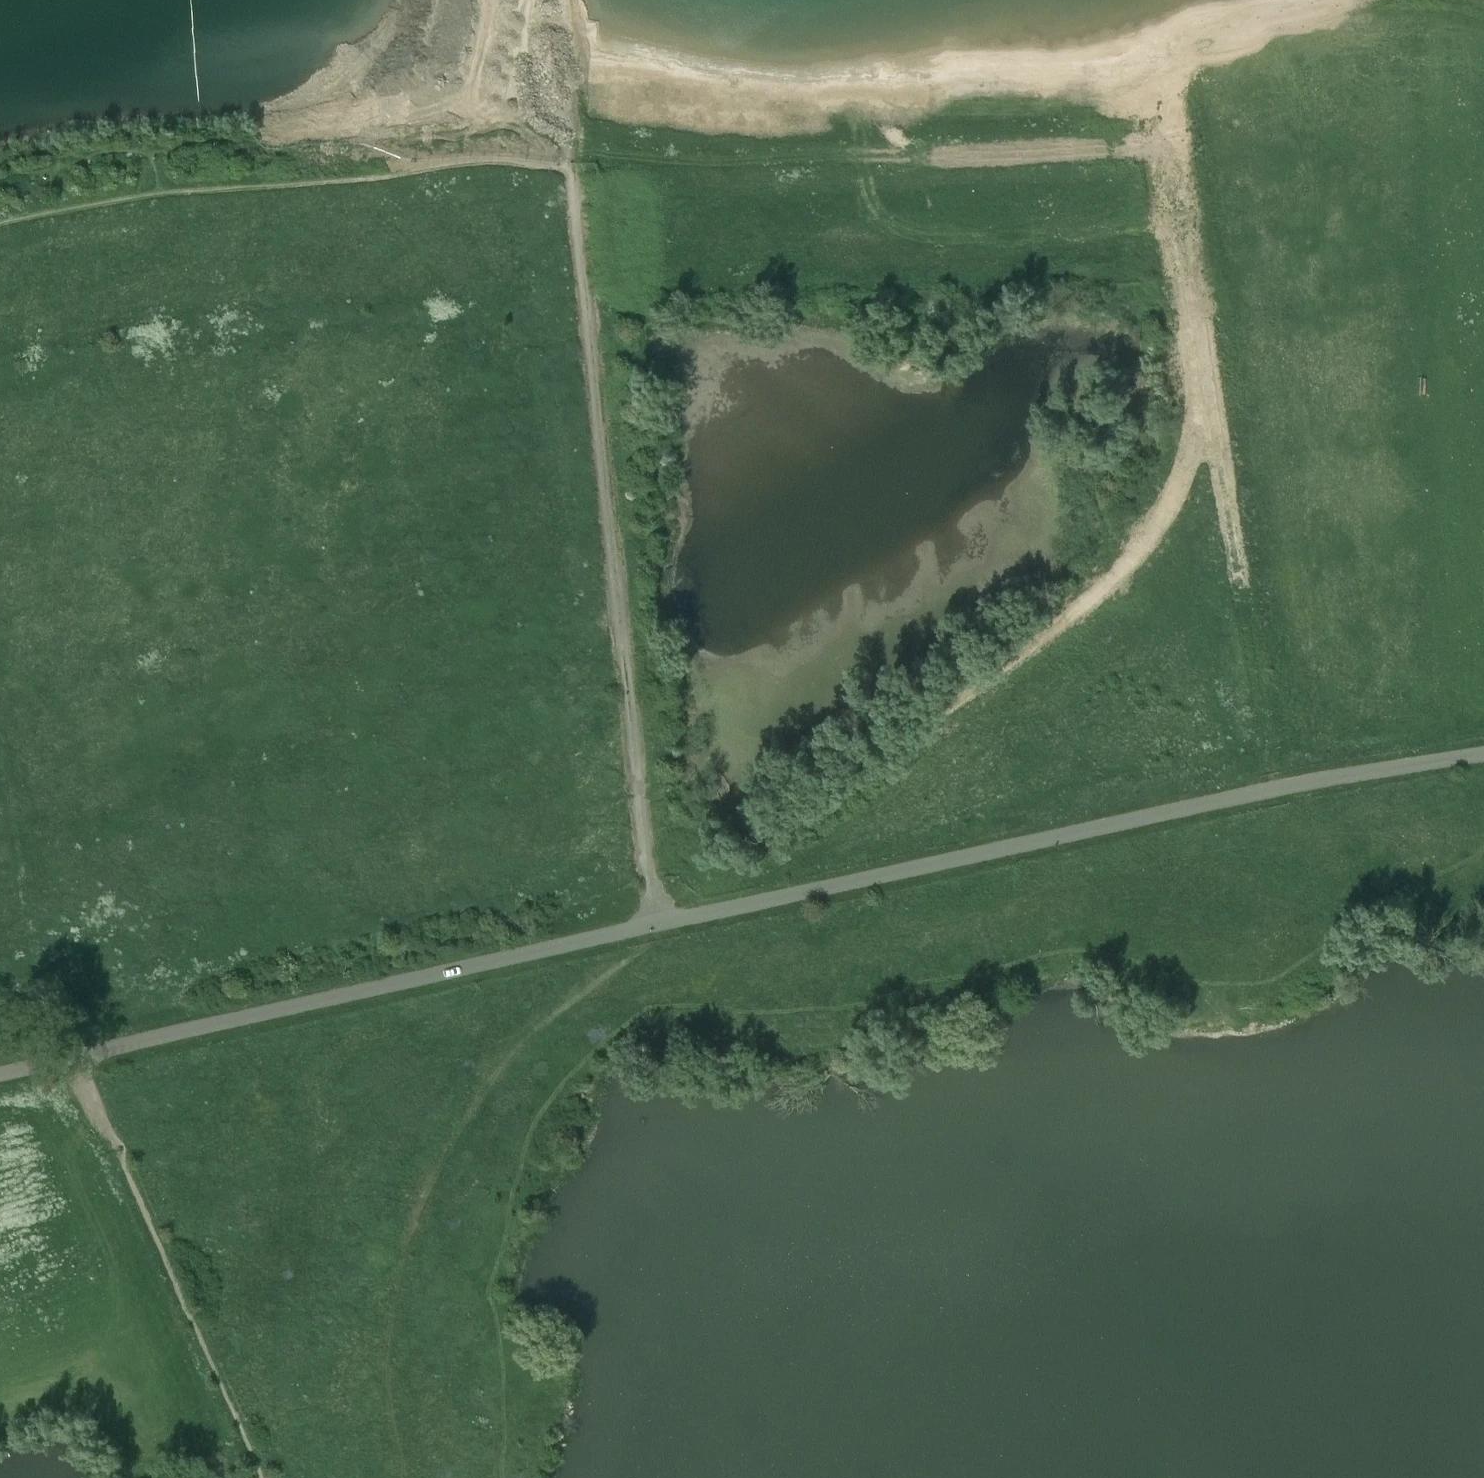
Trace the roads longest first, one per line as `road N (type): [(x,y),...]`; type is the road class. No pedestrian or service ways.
road 1 (unclassified): [(76,1059),(656,922),(1483,752)]
road 2 (track): [(656,922),(571,171)]

